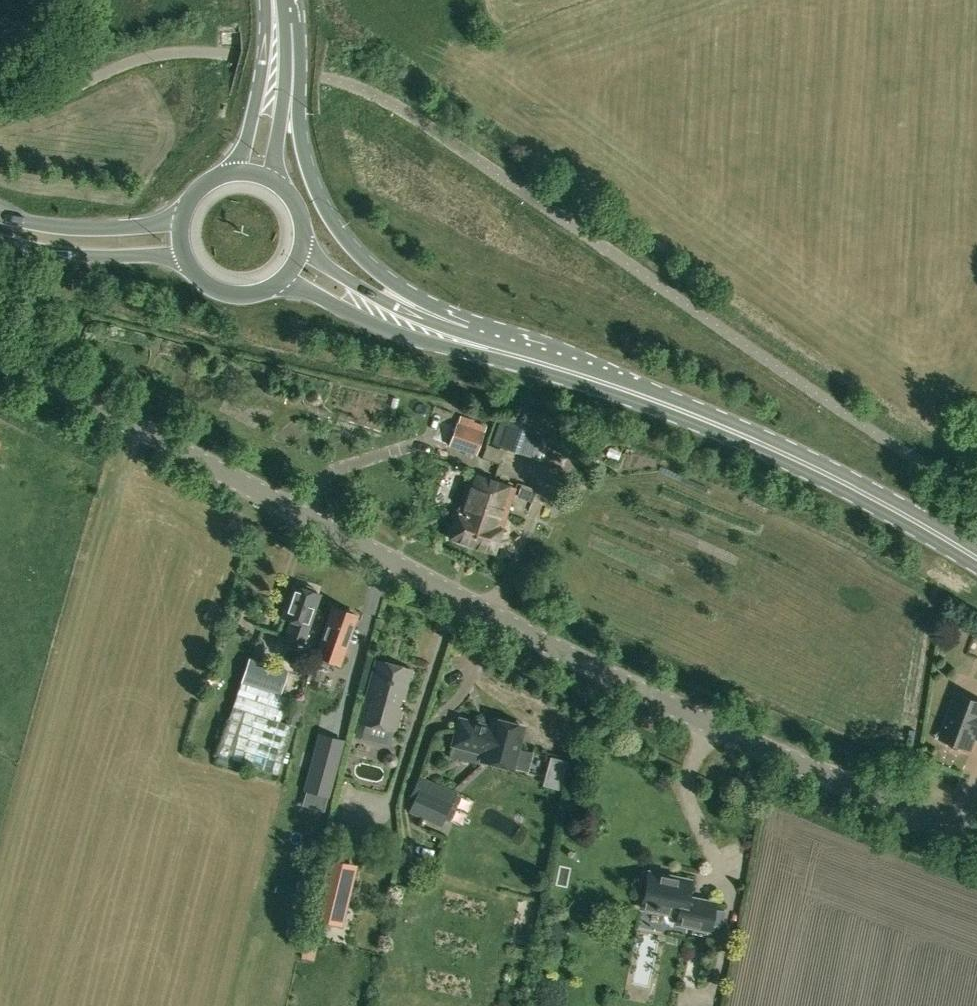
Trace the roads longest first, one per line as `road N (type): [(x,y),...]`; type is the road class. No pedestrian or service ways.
road 1 (unclassified): [(976,852),(747,745),(0,363)]
road 2 (primary): [(976,557),(721,425),(515,355)]
road 3 (primary): [(465,332),(391,283),(333,224),(307,166),(300,67),(285,22)]
road 4 (unclassified): [(976,481),(914,457),(724,329)]
road 5 (primary): [(281,284),(405,336),(515,355)]
road 6 (tertiary): [(0,243),(71,257),(185,261)]
road 7 (primary): [(465,332),(357,288),(304,245)]
road 8 (tertiary): [(182,215),(152,225),(74,230),(0,218)]
road 9 (primary): [(265,0),(258,95),(246,146),(230,173)]
road 10 (primary): [(277,183),(285,22)]

